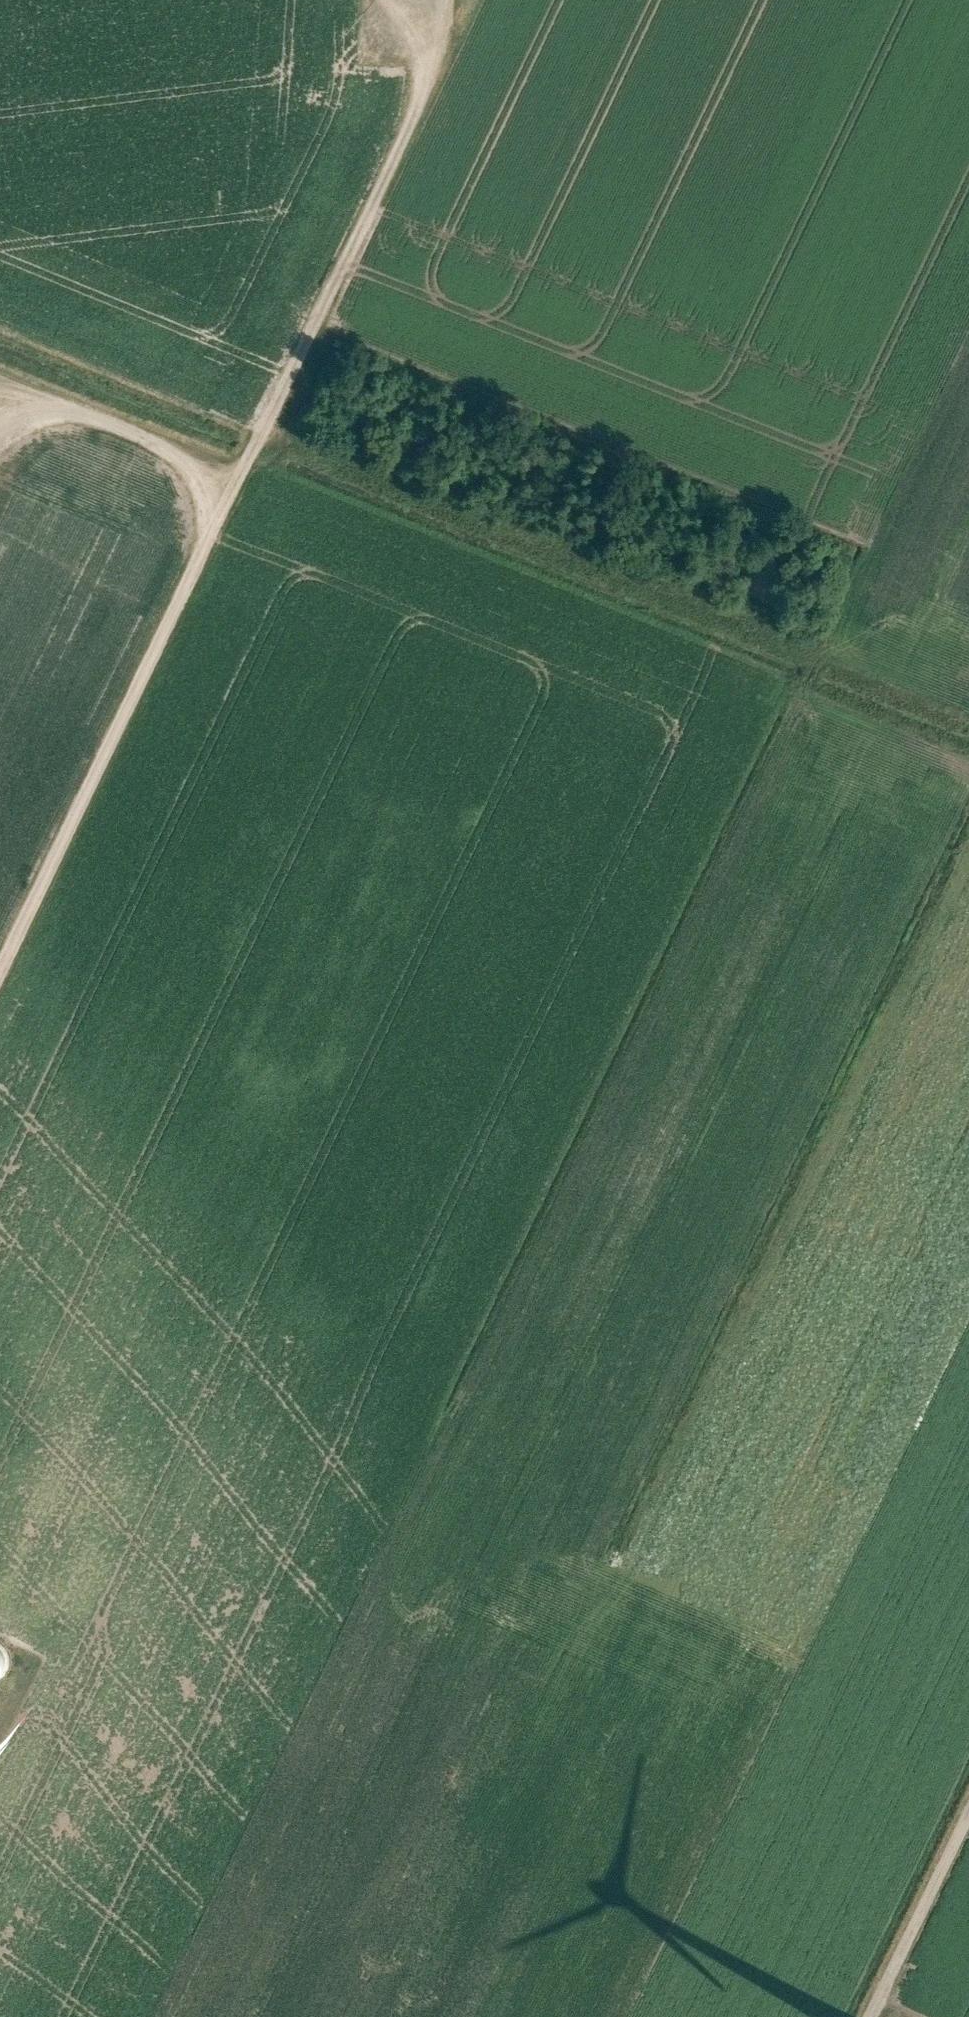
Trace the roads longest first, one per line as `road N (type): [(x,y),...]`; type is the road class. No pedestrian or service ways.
road 1 (track): [(0,955),(224,487),(104,418),(9,398),(0,404)]
road 2 (track): [(224,487),(440,38),(442,0)]
road 3 (track): [(867,2016),(968,1807)]

